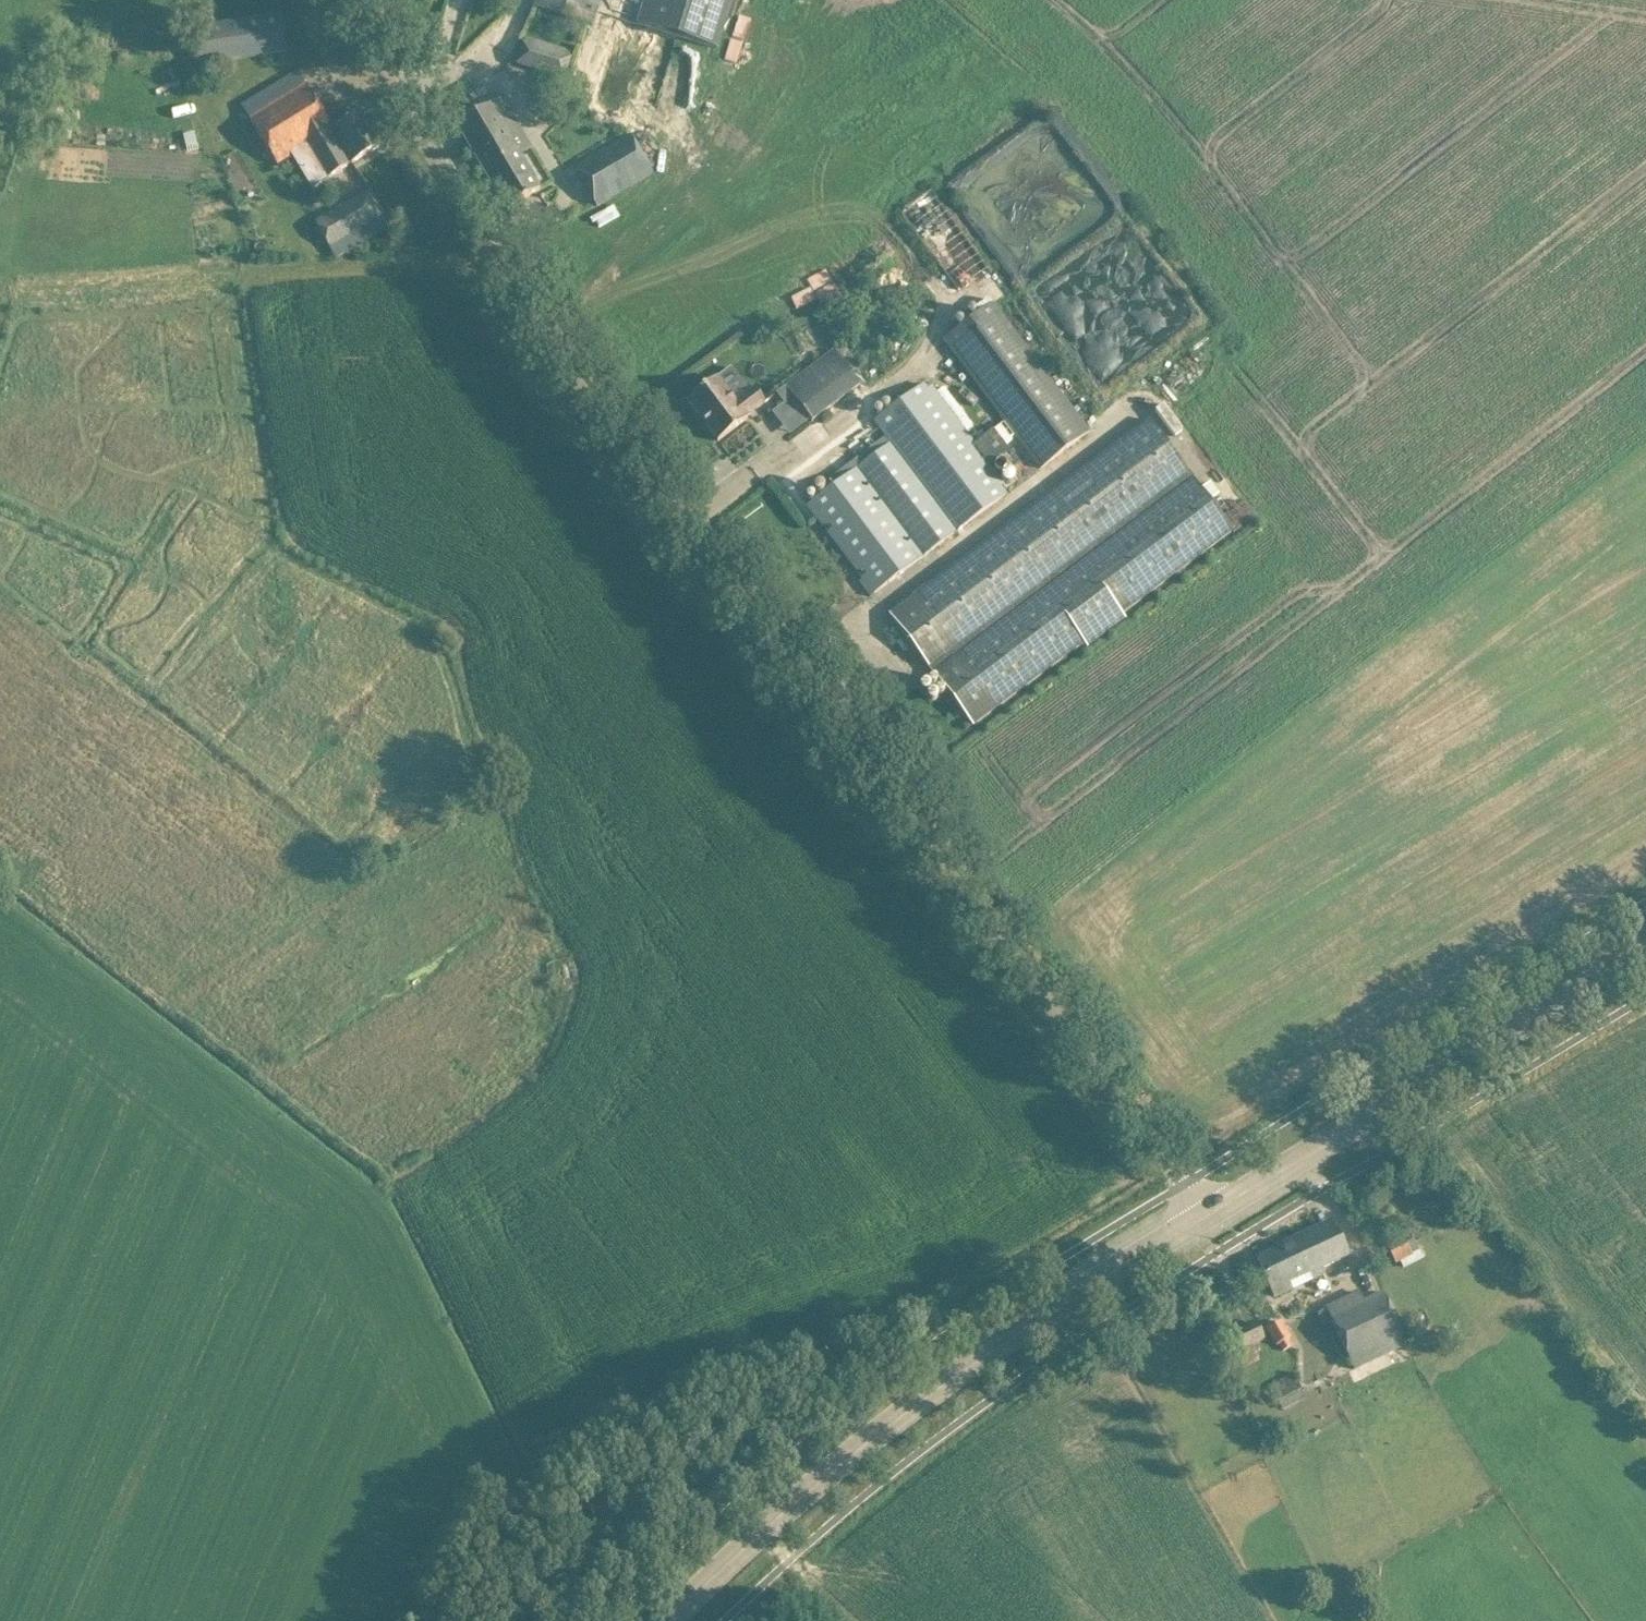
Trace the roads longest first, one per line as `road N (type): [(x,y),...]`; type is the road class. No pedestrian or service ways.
road 1 (unclassified): [(1208,1215),(568,372),(341,0)]
road 2 (tertiary): [(668,1620),(864,1445),(1062,1304),(1208,1215)]
road 3 (tertiary): [(1208,1215),(1645,951)]

